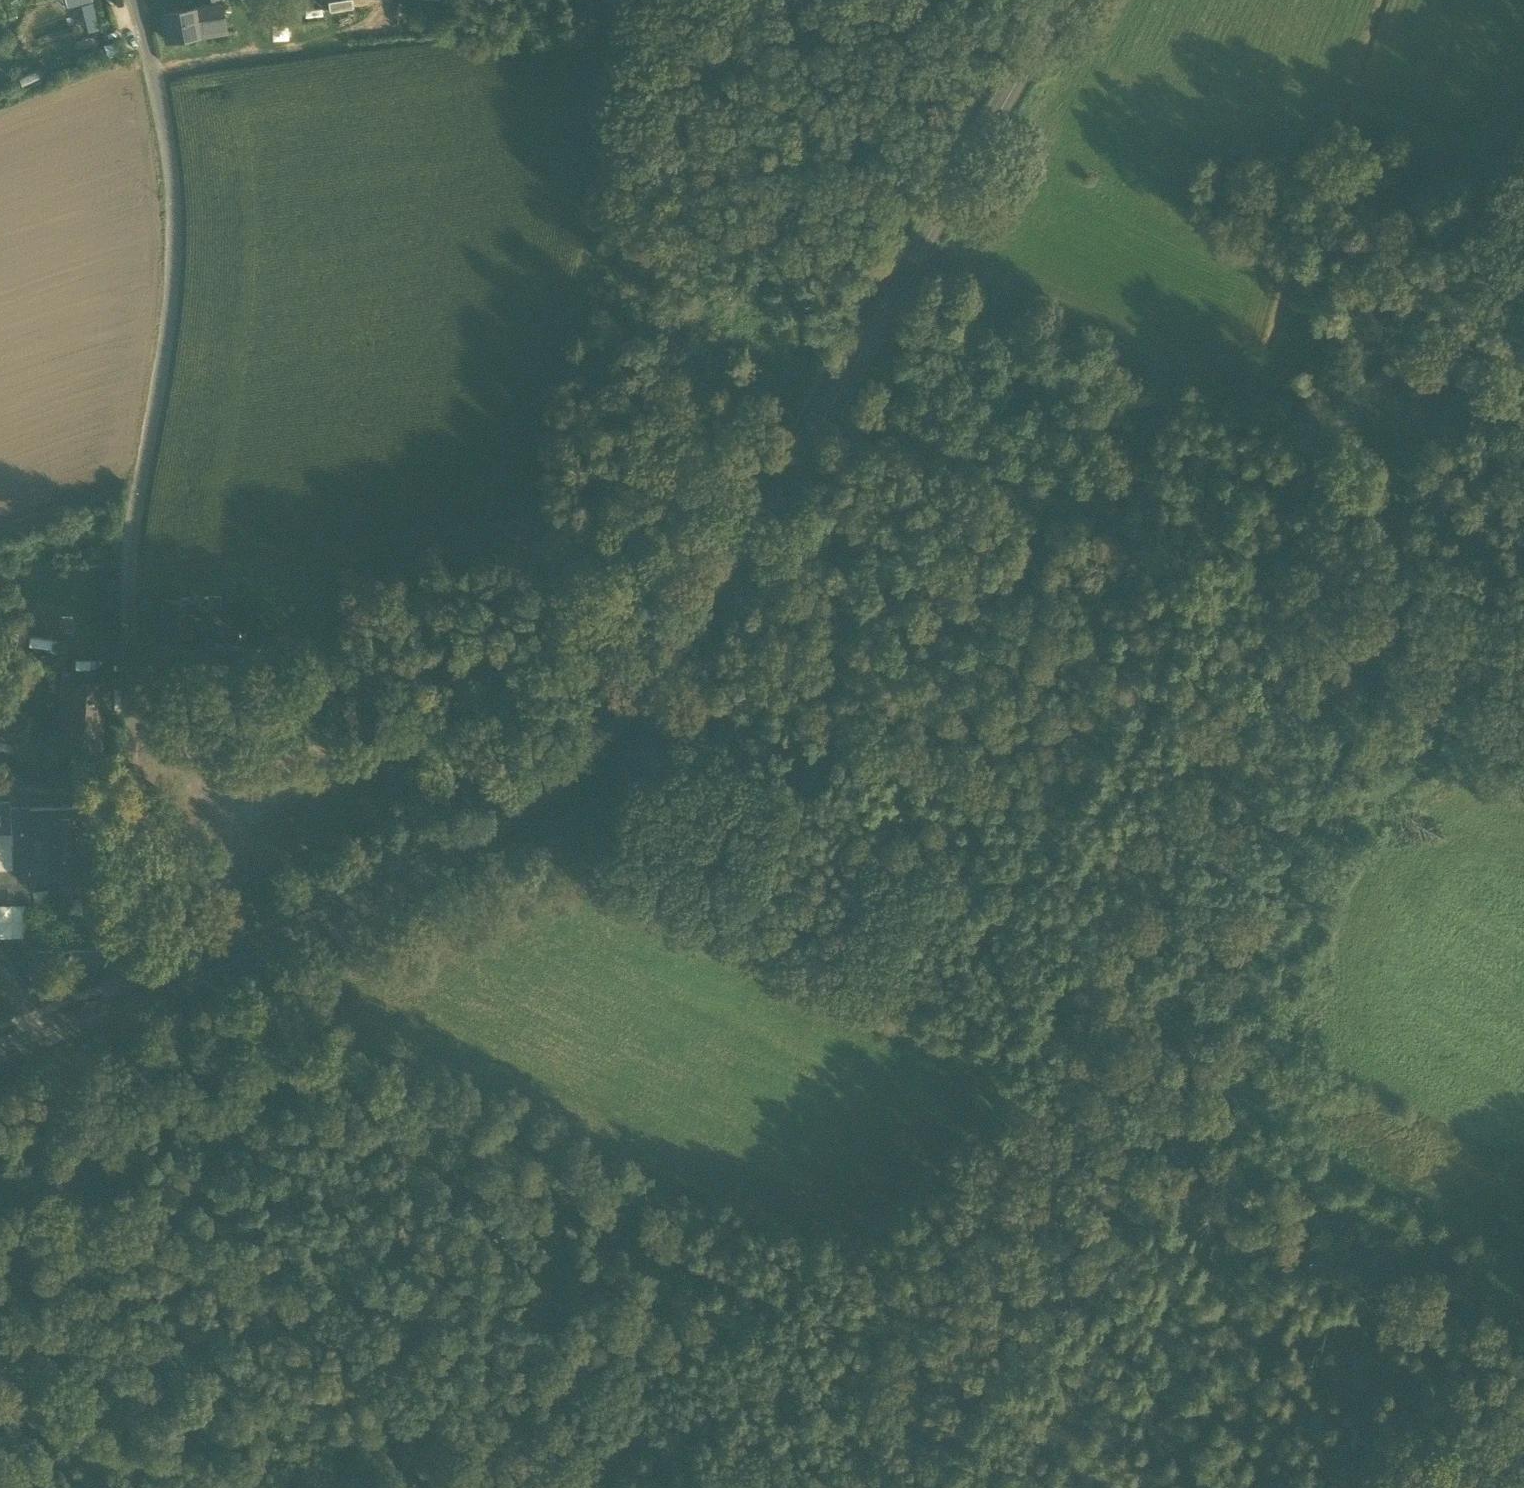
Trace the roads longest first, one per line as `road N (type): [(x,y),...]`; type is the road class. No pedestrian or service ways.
road 1 (secondary): [(1064,0),(731,578),(647,685),(555,777),(415,876),(337,918),(122,1004)]
road 2 (unclassified): [(133,0),(172,209),(170,307),(125,550),(132,910),(122,1004)]
road 3 (track): [(72,1025),(122,1043),(0,1407)]
road 4 (track): [(1351,1487),(1523,1315)]

